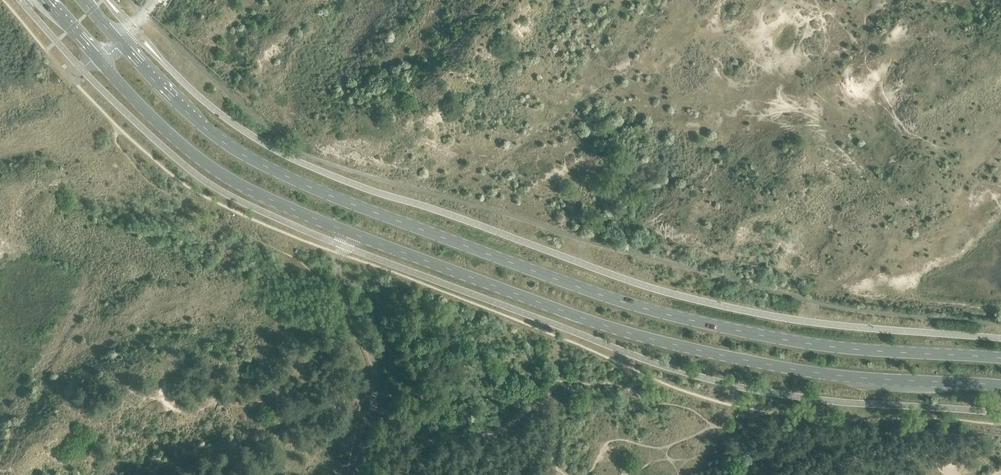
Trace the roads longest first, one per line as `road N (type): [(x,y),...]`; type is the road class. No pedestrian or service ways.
road 1 (primary): [(46,0),(197,157),(316,219),(661,344),(830,376),(1000,388)]
road 2 (primary): [(1000,359),(836,348),(676,316),(339,199),(208,127),(84,0)]

